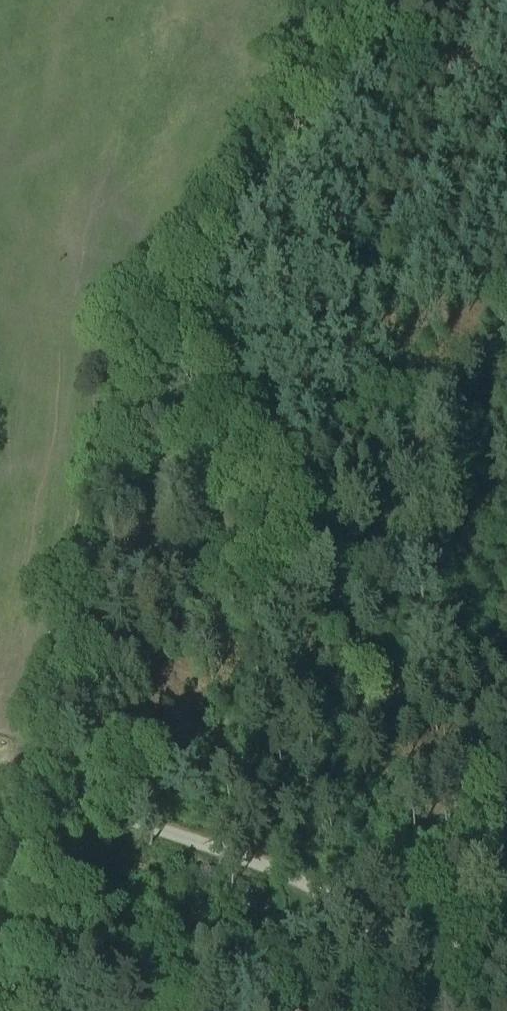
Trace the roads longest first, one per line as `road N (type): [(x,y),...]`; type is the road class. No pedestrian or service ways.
road 1 (track): [(398,950),(437,810),(483,747),(506,732)]

